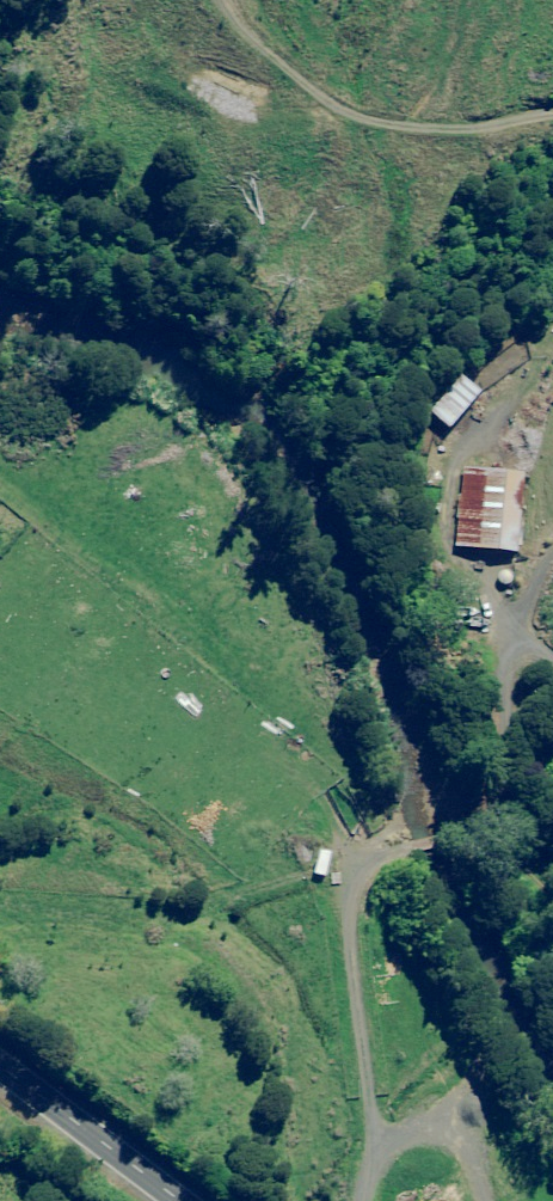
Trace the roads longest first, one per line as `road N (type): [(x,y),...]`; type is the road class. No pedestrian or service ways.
road 1 (track): [(350,1200),(365,1125),(343,903),(358,854),(474,780),(505,694),(395,475),(481,365),(552,321)]
road 2 (track): [(552,115),(332,108),(224,0)]
road 3 (primary): [(0,1045),(202,1200)]

